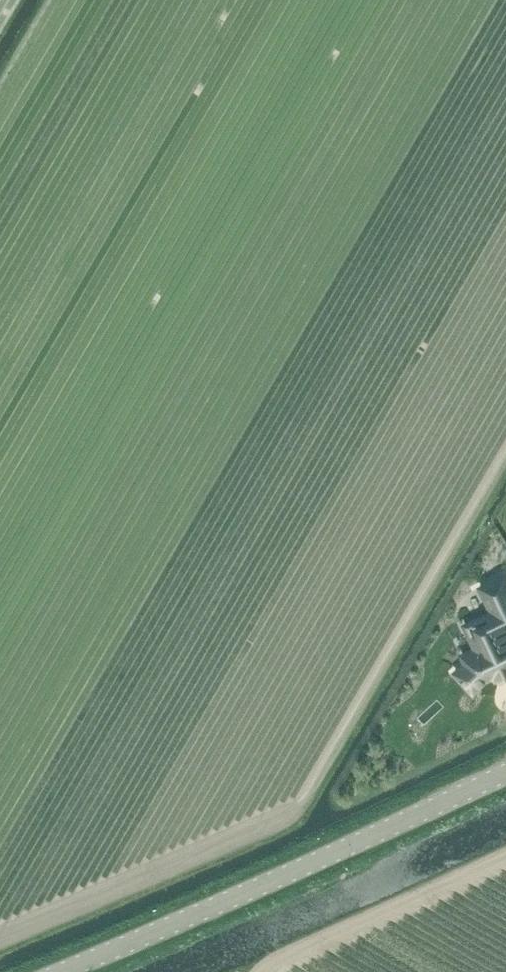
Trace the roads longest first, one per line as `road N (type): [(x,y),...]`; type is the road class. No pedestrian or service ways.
road 1 (unclassified): [(52,971),(505,774)]

